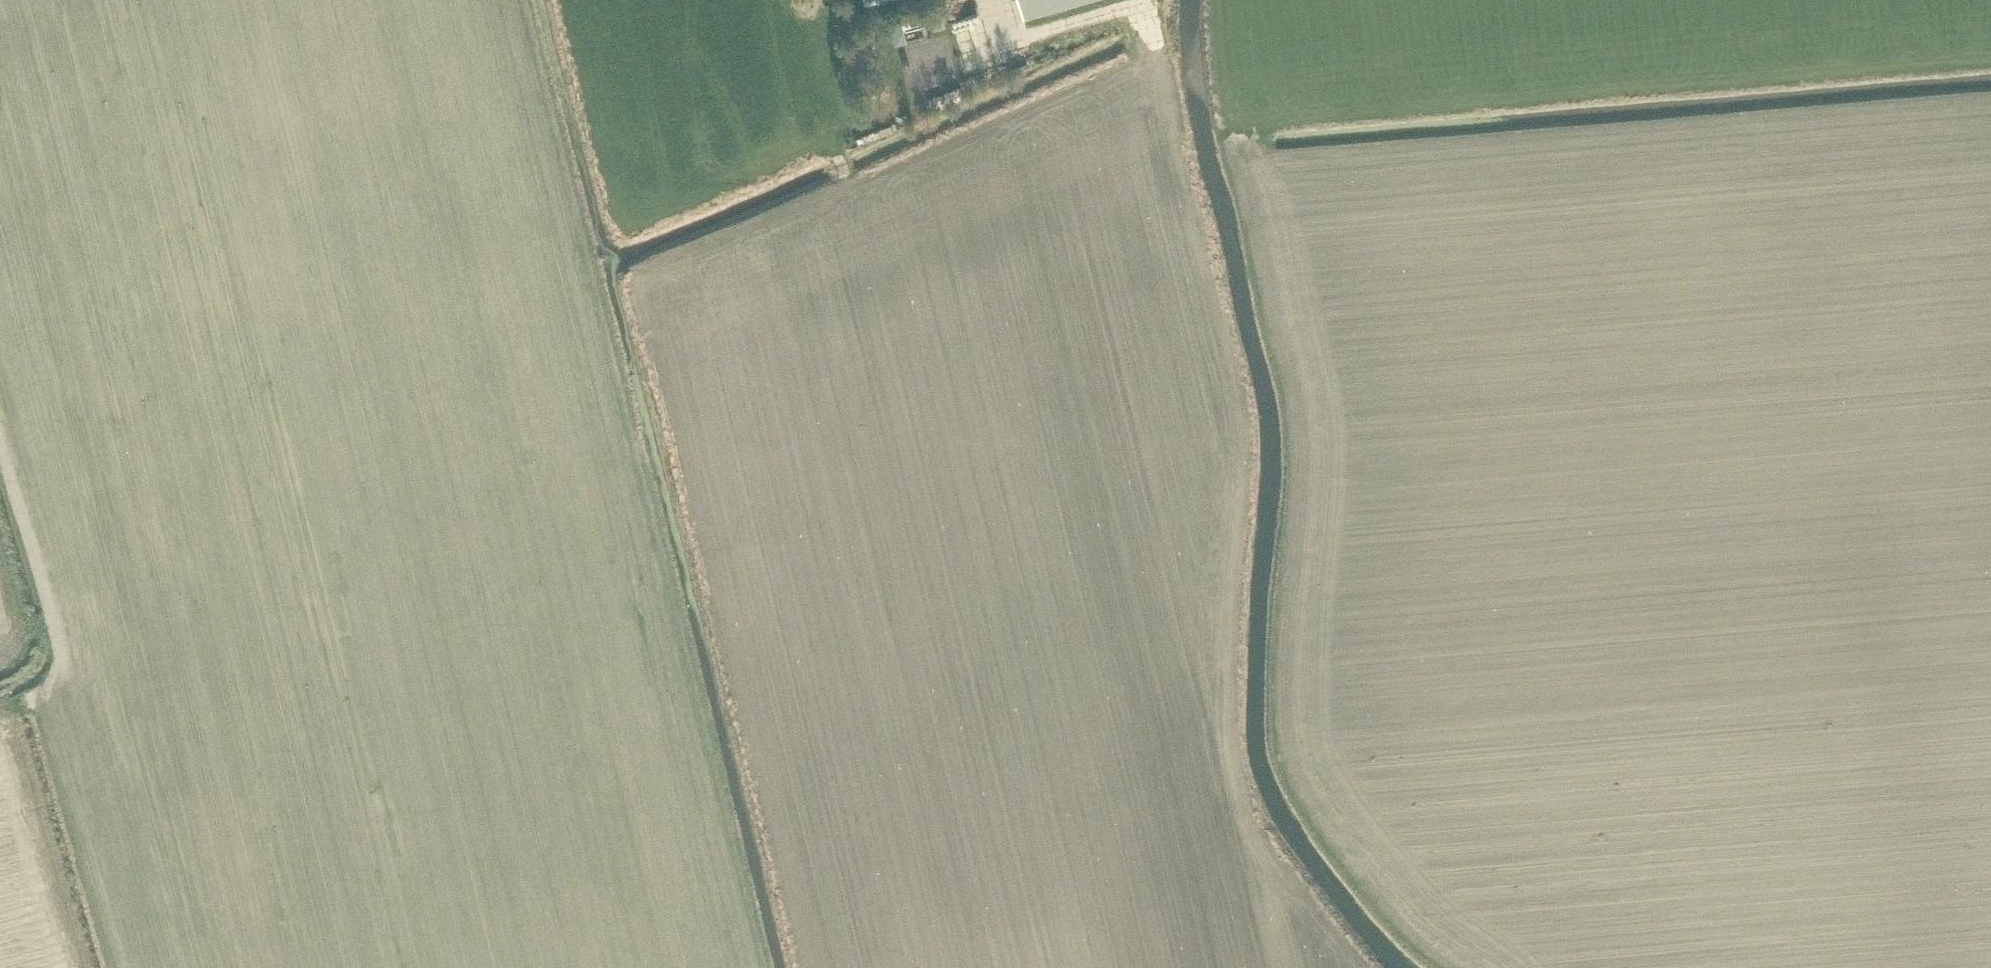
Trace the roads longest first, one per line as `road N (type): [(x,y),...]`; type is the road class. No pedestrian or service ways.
road 1 (track): [(1282,967),(1228,734),(1245,475),(1237,393),(1152,0)]
road 2 (track): [(993,0),(1005,41),(1152,1)]

